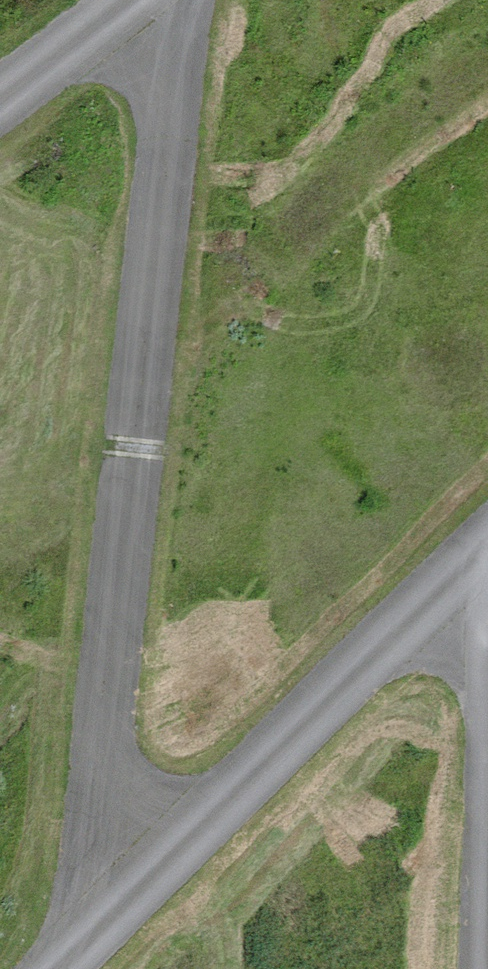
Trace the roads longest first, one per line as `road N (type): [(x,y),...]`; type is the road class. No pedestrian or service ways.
road 1 (track): [(114,903),(112,704),(174,0)]
road 2 (track): [(487,550),(49,968)]
road 3 (track): [(131,0),(0,104)]

